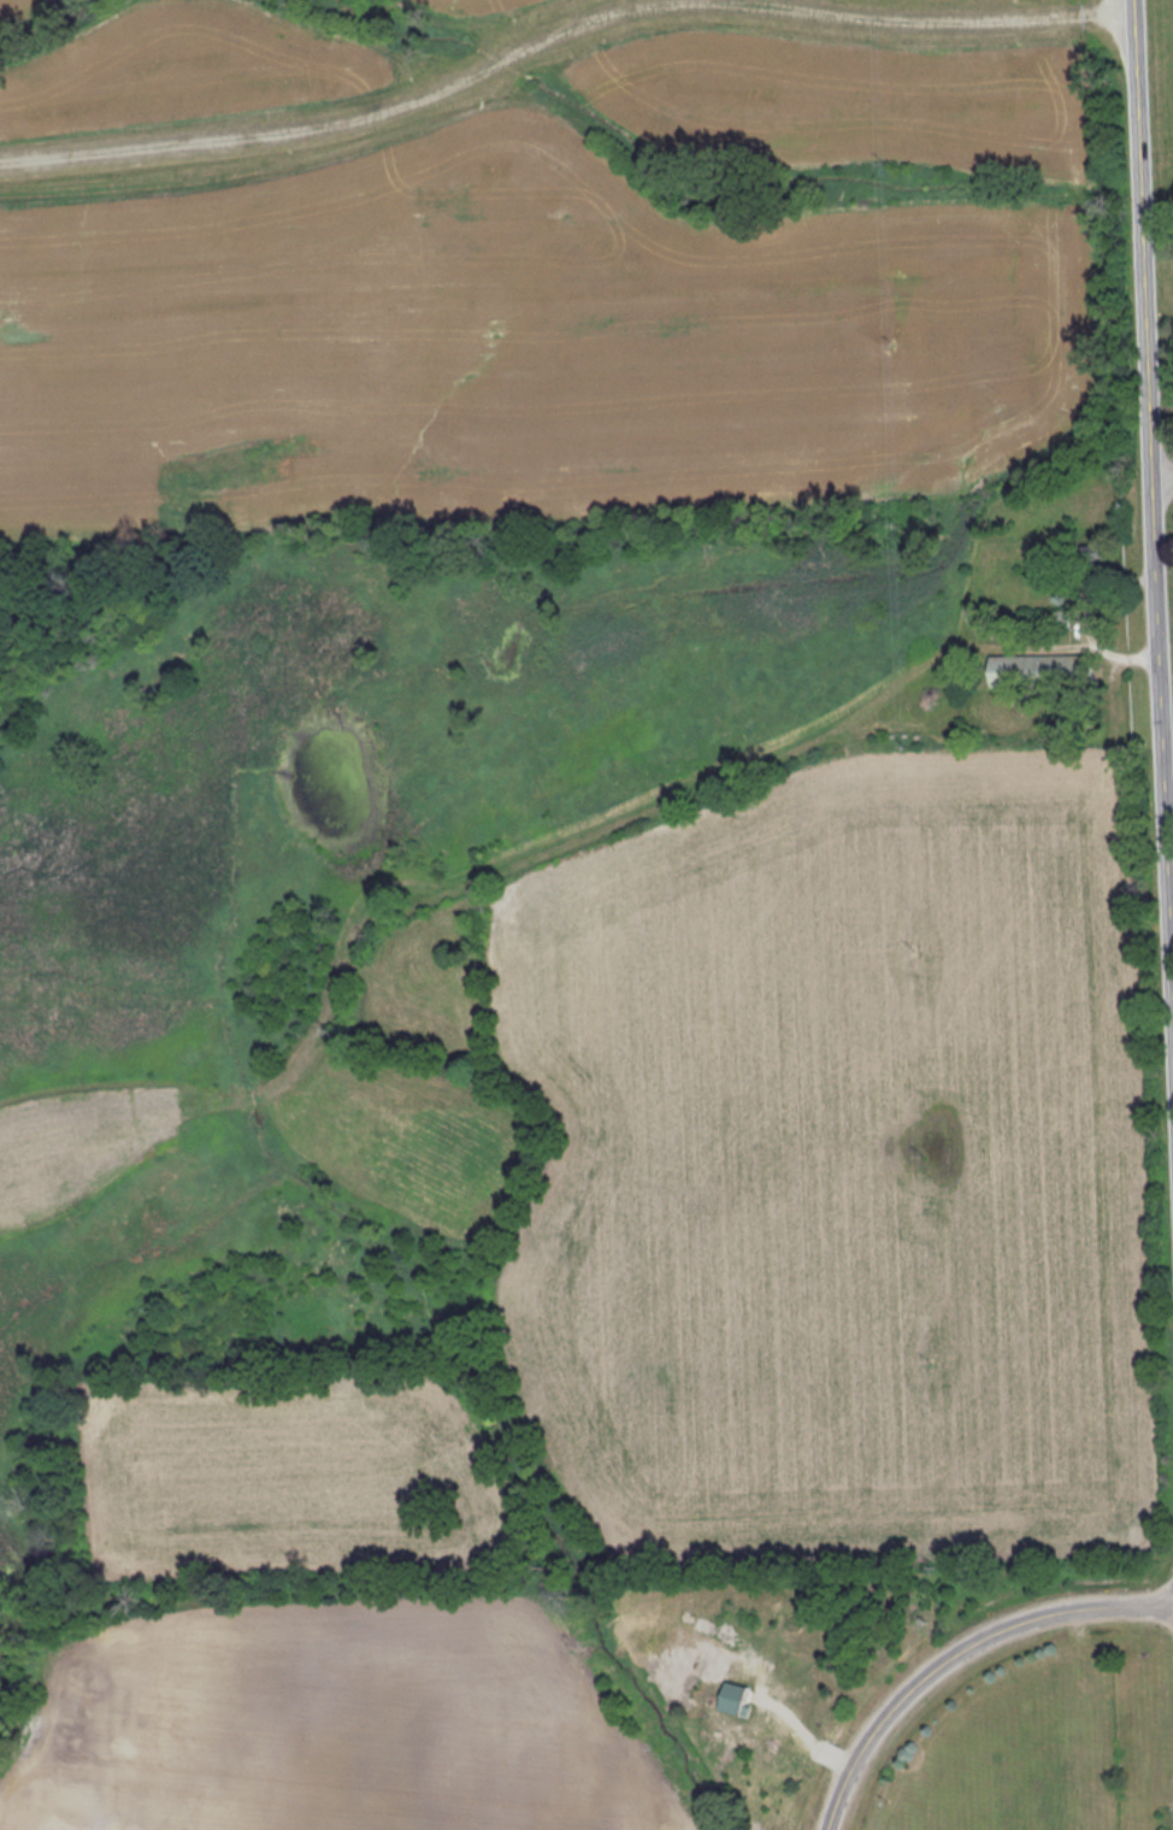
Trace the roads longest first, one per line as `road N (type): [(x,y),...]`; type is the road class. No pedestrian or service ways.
road 1 (tertiary): [(1172,884),(1138,0)]
road 2 (residential): [(836,1829),(849,1785),(924,1681),(991,1636),(1069,1610),(1172,1599)]

